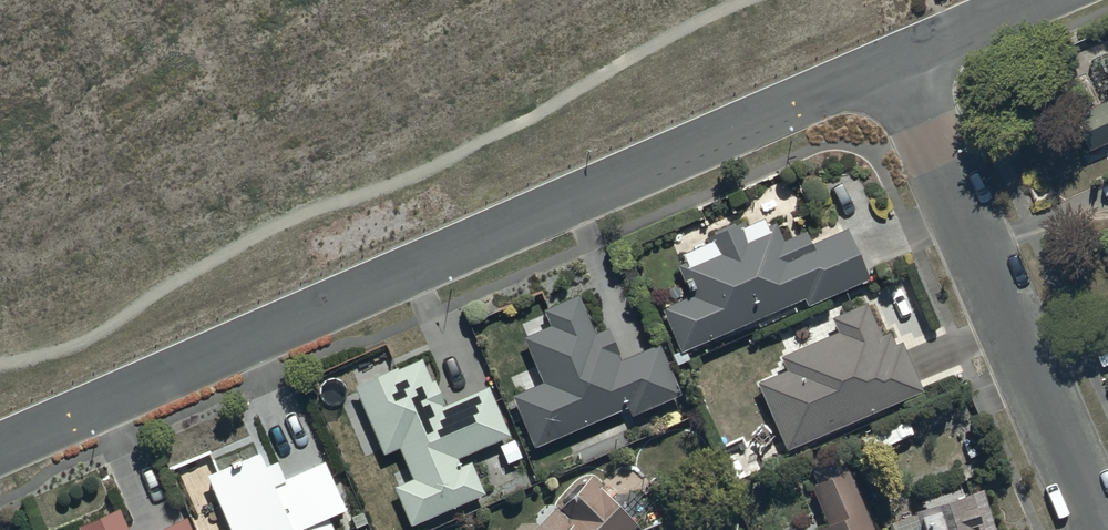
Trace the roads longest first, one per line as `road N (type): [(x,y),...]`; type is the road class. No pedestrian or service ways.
road 1 (tertiary): [(898,66),(0,447)]
road 2 (residential): [(1094,529),(898,66)]
road 3 (tertiary): [(1048,0),(898,66)]

